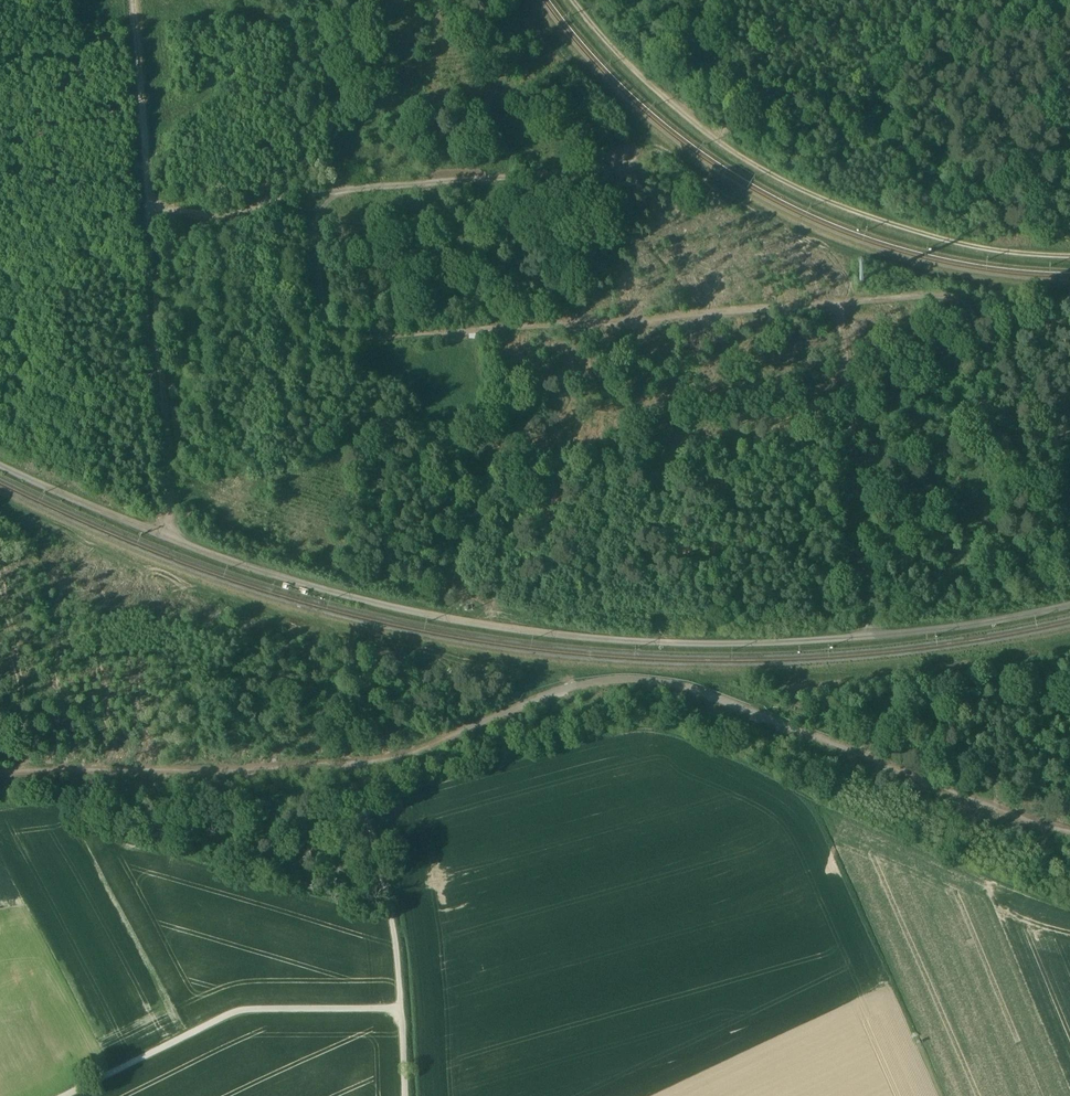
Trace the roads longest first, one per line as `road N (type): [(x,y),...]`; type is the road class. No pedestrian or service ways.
road 1 (track): [(1069,832),(1025,823),(715,699),(630,681),(569,690),(373,764)]
road 2 (track): [(828,306),(351,337),(327,321),(306,220),(277,200)]
road 3 (track): [(1069,255),(984,250),(799,189),(702,131),(576,0)]
road 4 (track): [(152,205),(215,220),(288,196),(645,166)]
road 5 (track): [(373,764),(0,773)]
road 6 (track): [(65,1095),(241,1010),(399,1008)]
road 7 (track): [(800,786),(940,1095)]
road 8 (track): [(405,1095),(370,796)]

